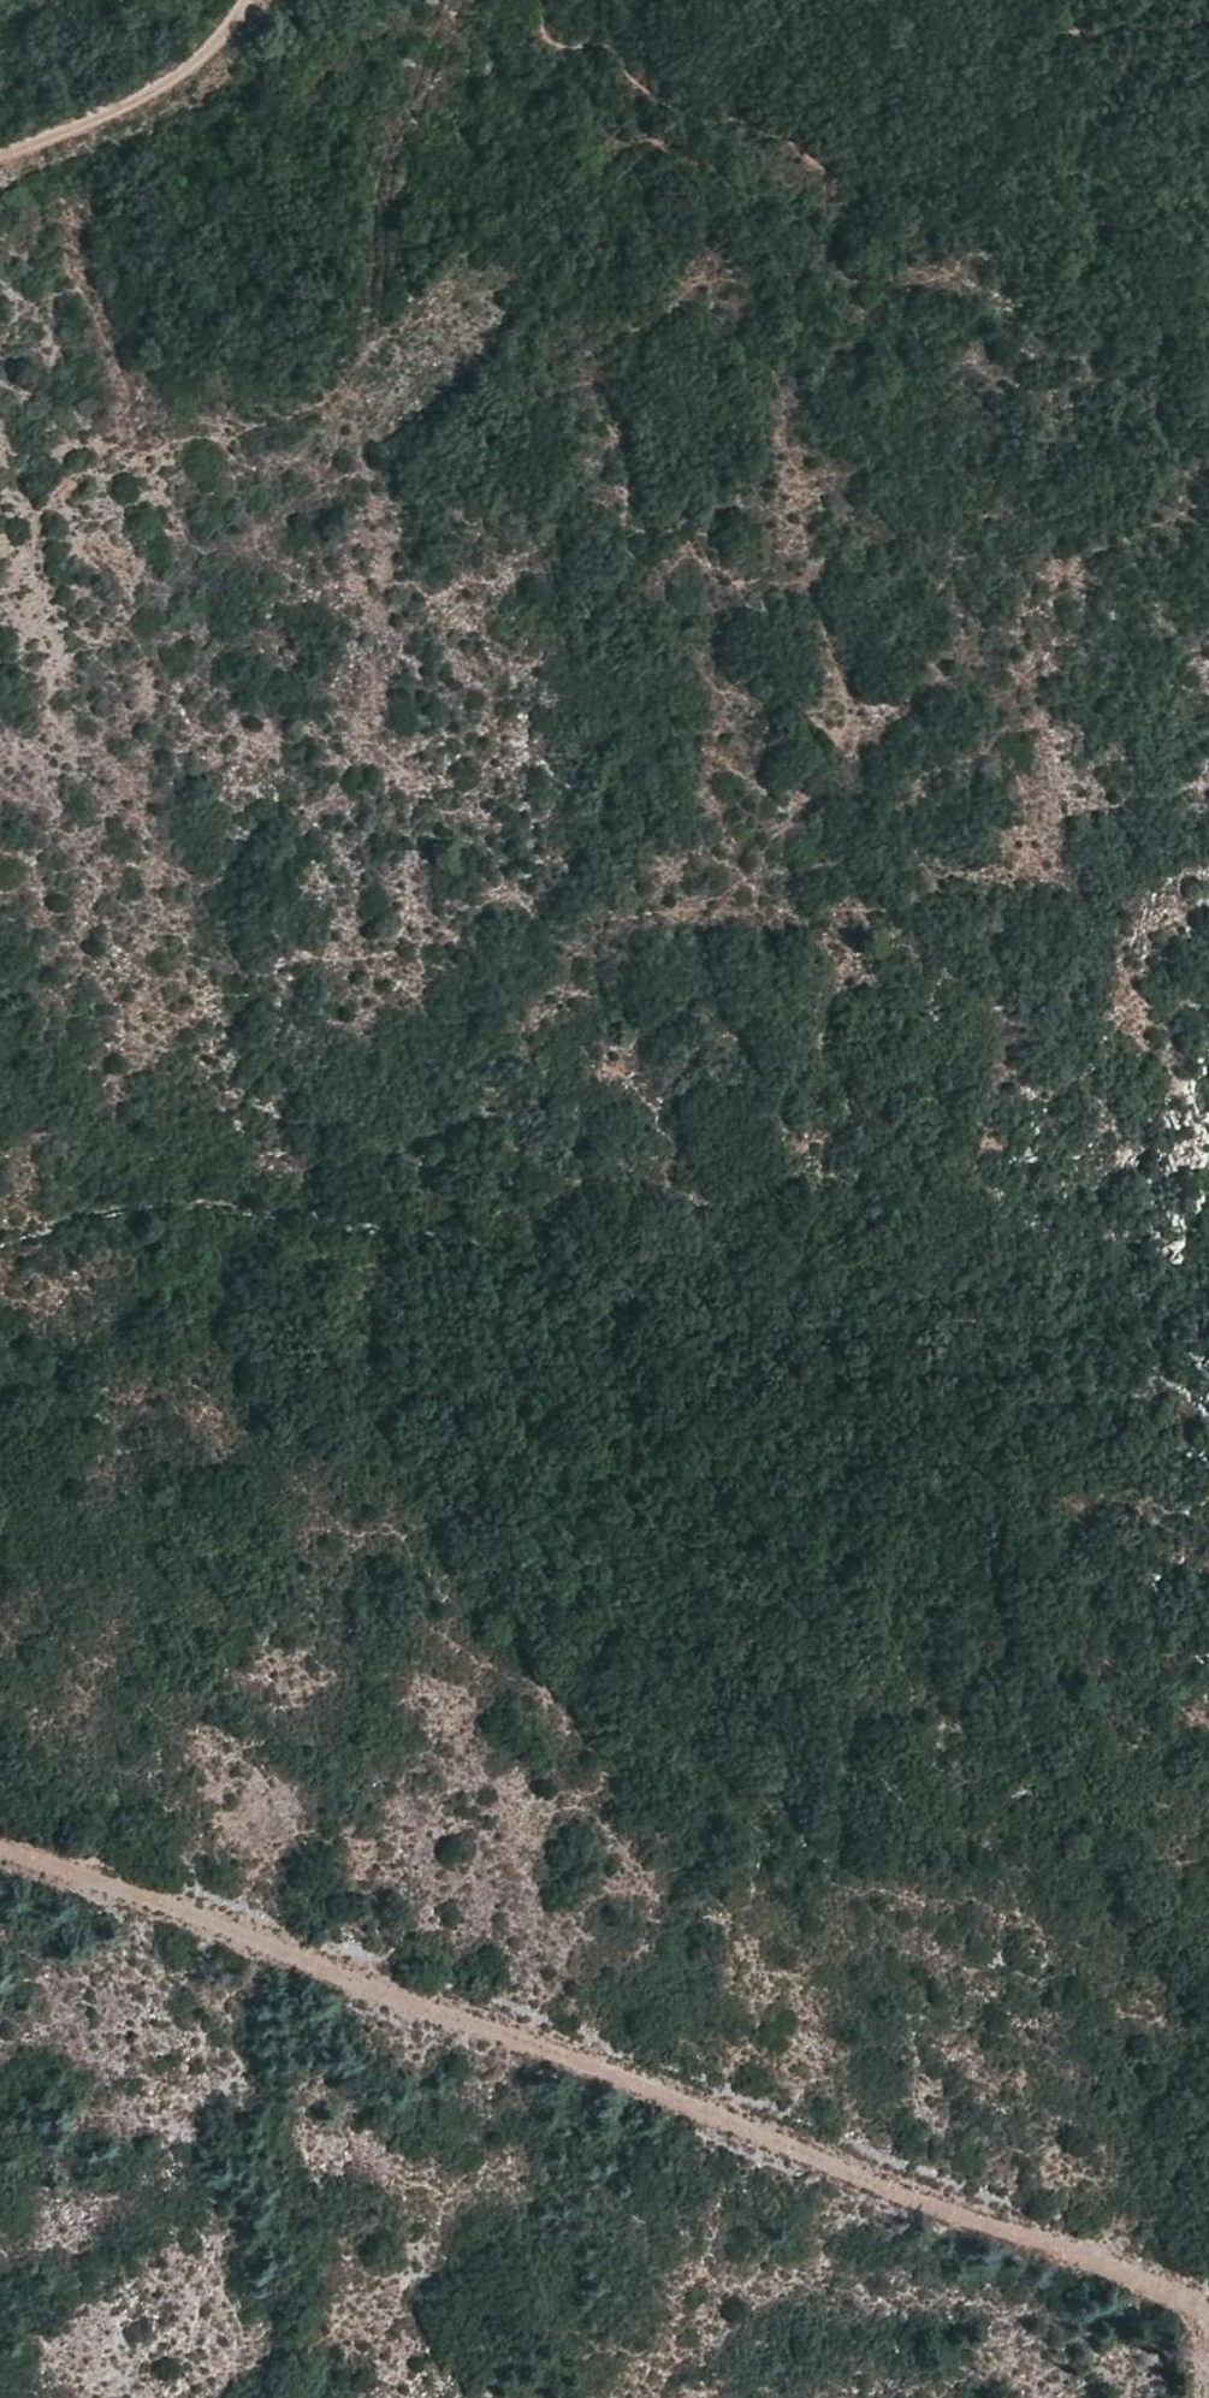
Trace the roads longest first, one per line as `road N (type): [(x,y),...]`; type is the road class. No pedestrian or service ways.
road 1 (track): [(1208,2307),(545,2040),(0,1853)]
road 2 (track): [(244,0),(178,68),(66,131),(0,152)]

